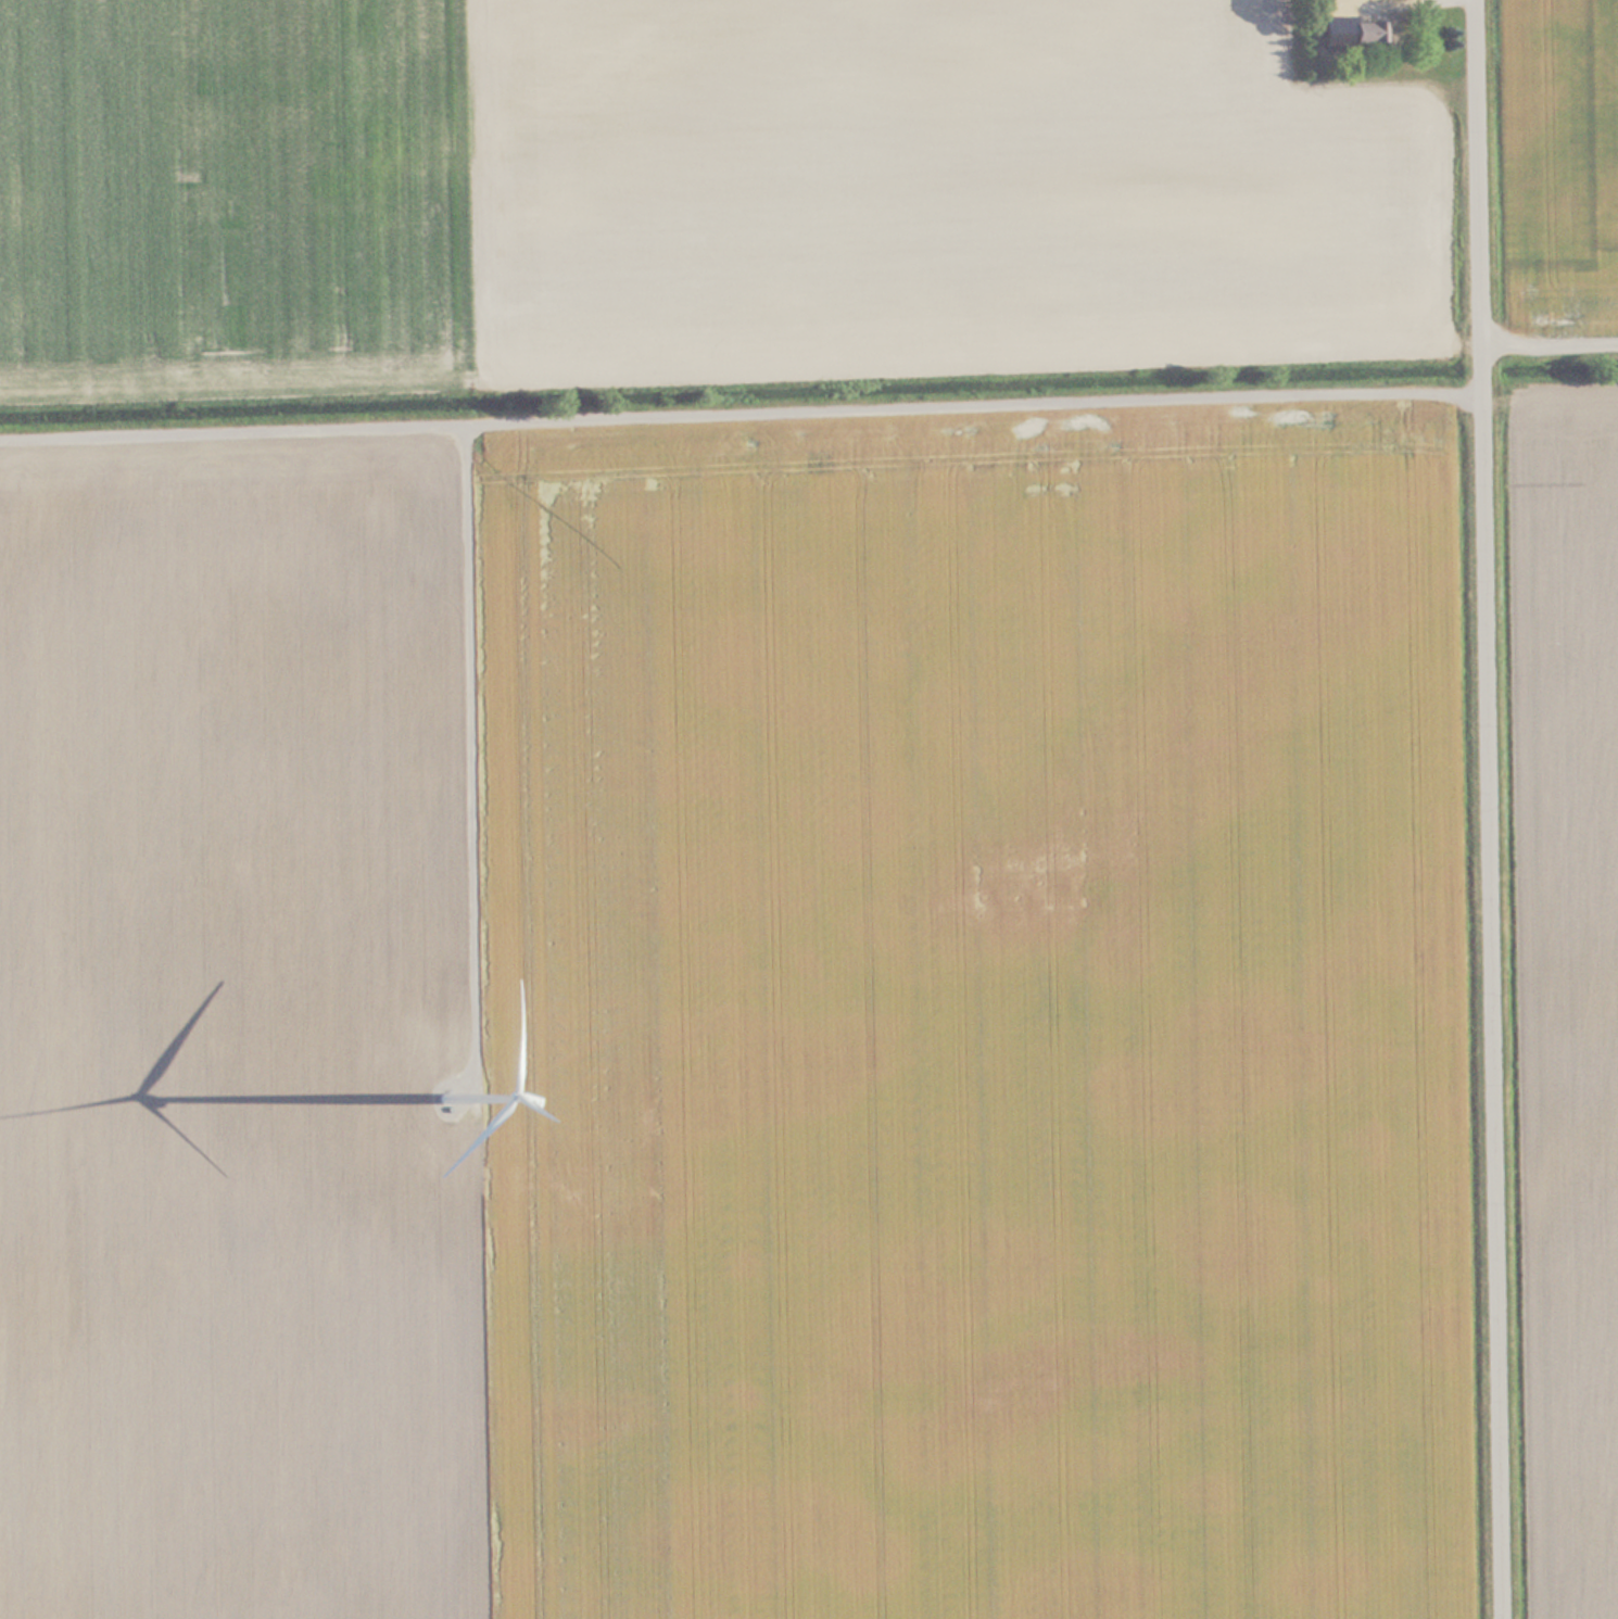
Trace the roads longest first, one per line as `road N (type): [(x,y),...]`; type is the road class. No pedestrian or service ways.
road 1 (residential): [(1511,1618),(1481,0)]

